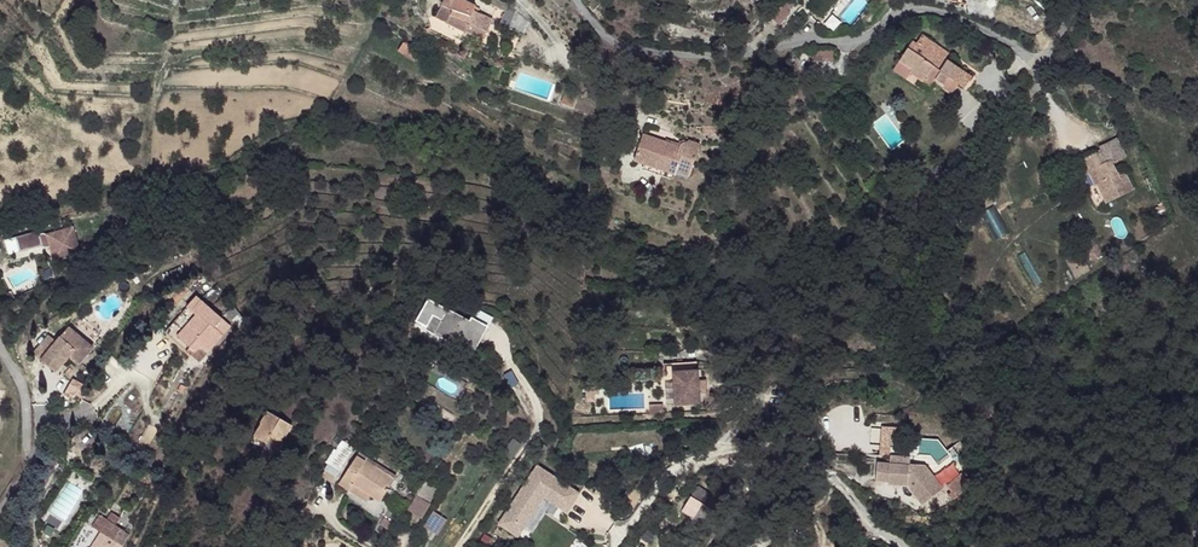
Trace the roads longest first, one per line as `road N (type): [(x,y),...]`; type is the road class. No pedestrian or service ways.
road 1 (residential): [(619,546),(664,483),(709,457),(927,267),(1031,94),(1036,69),(1028,56)]
road 2 (residential): [(1028,56),(971,26),(910,15),(850,41),(801,40),(683,78),(636,59),(587,23),(573,0)]
road 3 (residential): [(0,348),(24,389),(27,458),(0,506)]

